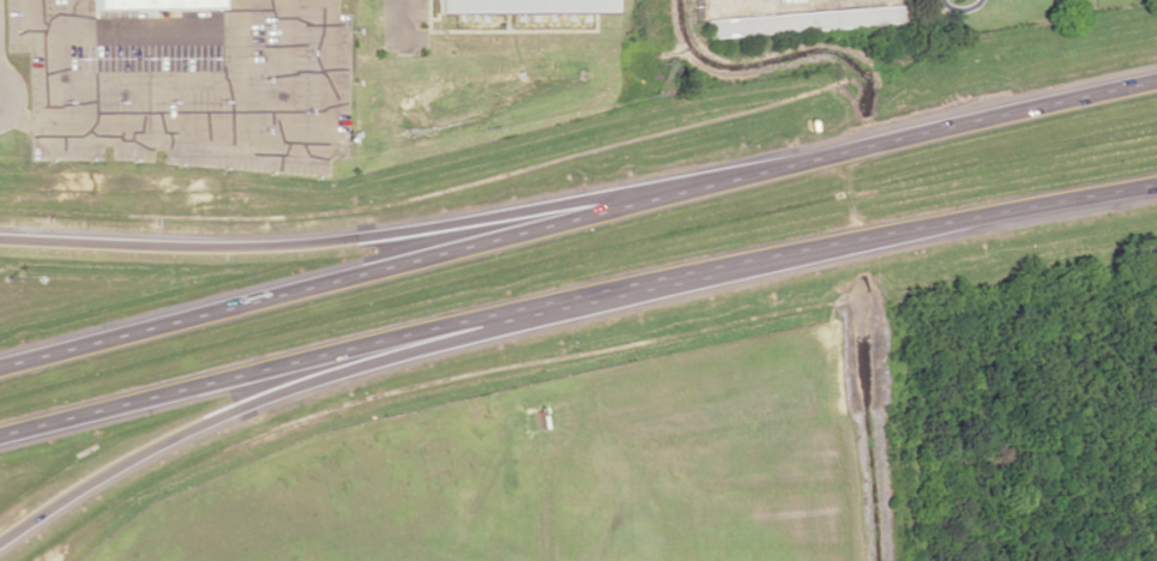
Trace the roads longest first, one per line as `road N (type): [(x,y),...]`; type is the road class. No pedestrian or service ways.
road 1 (motorway): [(1156,79),(704,182),(0,364)]
road 2 (motorway): [(0,433),(598,289),(1156,182)]
road 3 (motorway): [(704,182),(308,248),(0,240)]
road 4 (motorway): [(0,539),(117,464),(212,416),(598,289)]

